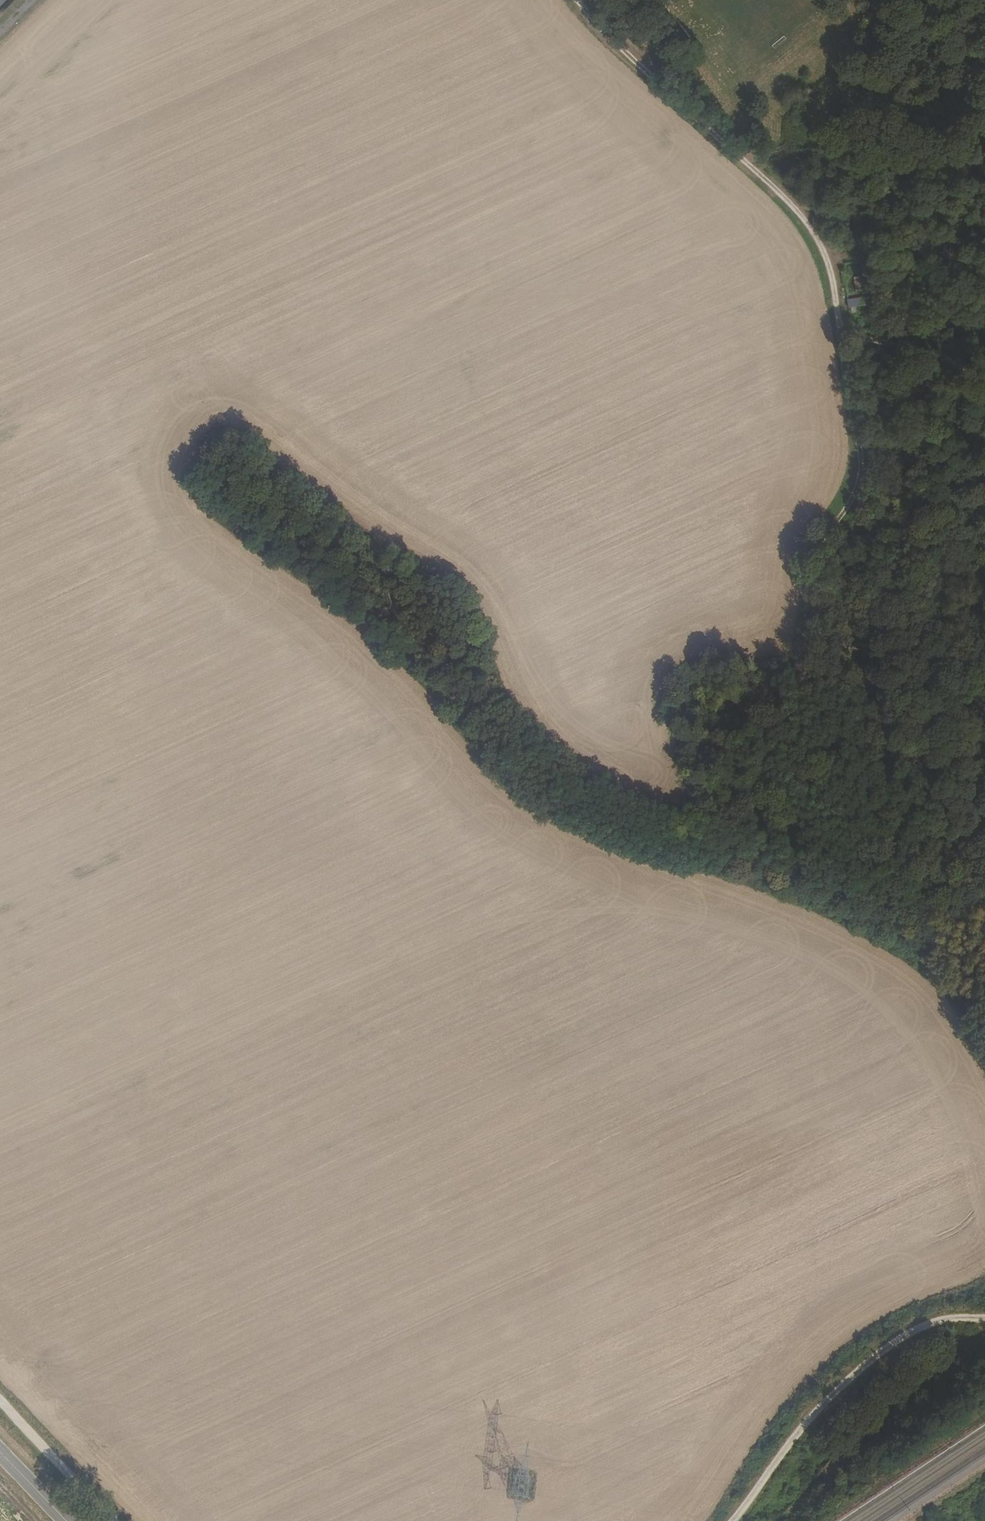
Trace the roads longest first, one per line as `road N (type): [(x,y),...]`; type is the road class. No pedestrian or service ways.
road 1 (track): [(580,0),(794,209),(827,253),(861,482),(812,558),(804,647)]
road 2 (track): [(733,1520),(784,1447),(883,1348),(924,1325),(984,1319)]
road 3 (track): [(0,1399),(112,1520)]

